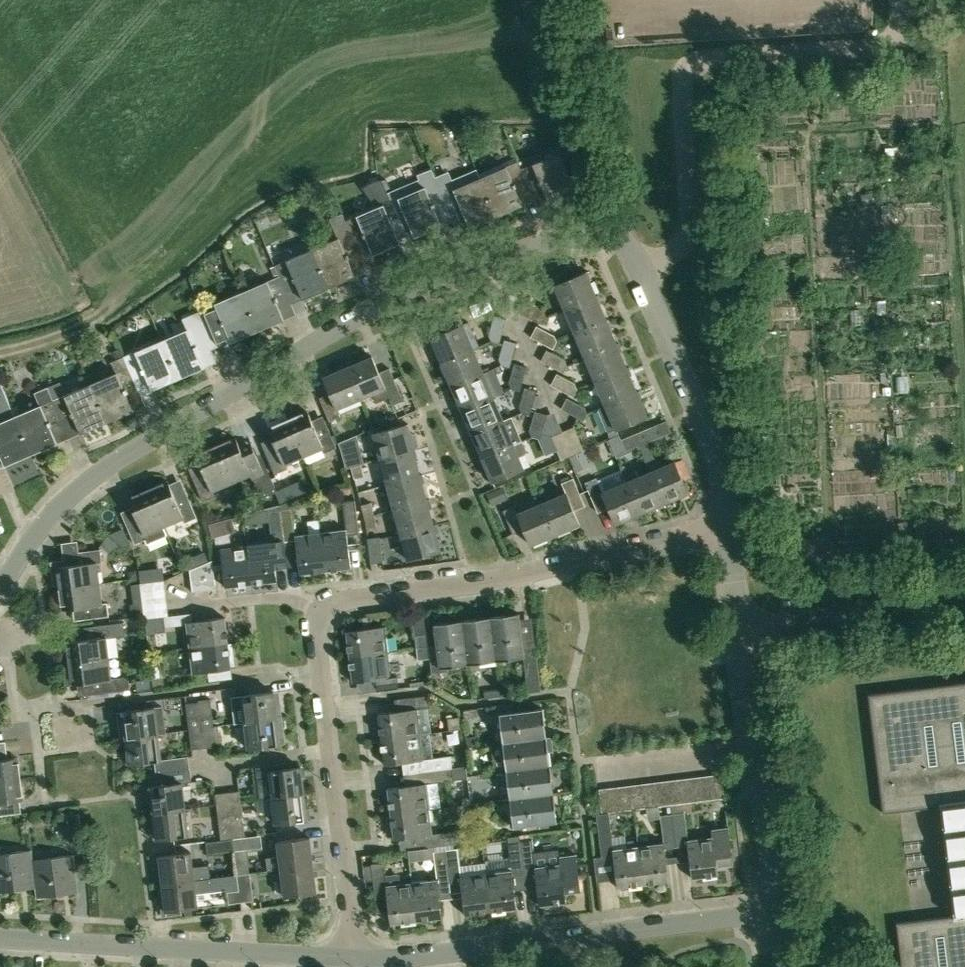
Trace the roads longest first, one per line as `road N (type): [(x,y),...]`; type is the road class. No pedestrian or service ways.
road 1 (residential): [(726,523),(469,585),(319,611),(349,958)]
road 2 (residential): [(0,590),(63,501),(94,474),(398,297),(495,259)]
road 3 (residential): [(349,958),(775,911)]
road 4 (residential): [(349,958),(0,940)]
road 5 (unclassified): [(775,911),(737,629)]
road 6 (unclassified): [(726,523),(712,450),(637,266)]
road 7 (residential): [(964,600),(794,622)]
road 8 (residential): [(637,266),(625,243),(592,232),(495,259)]
road 9 (track): [(0,353),(82,326),(125,293)]

